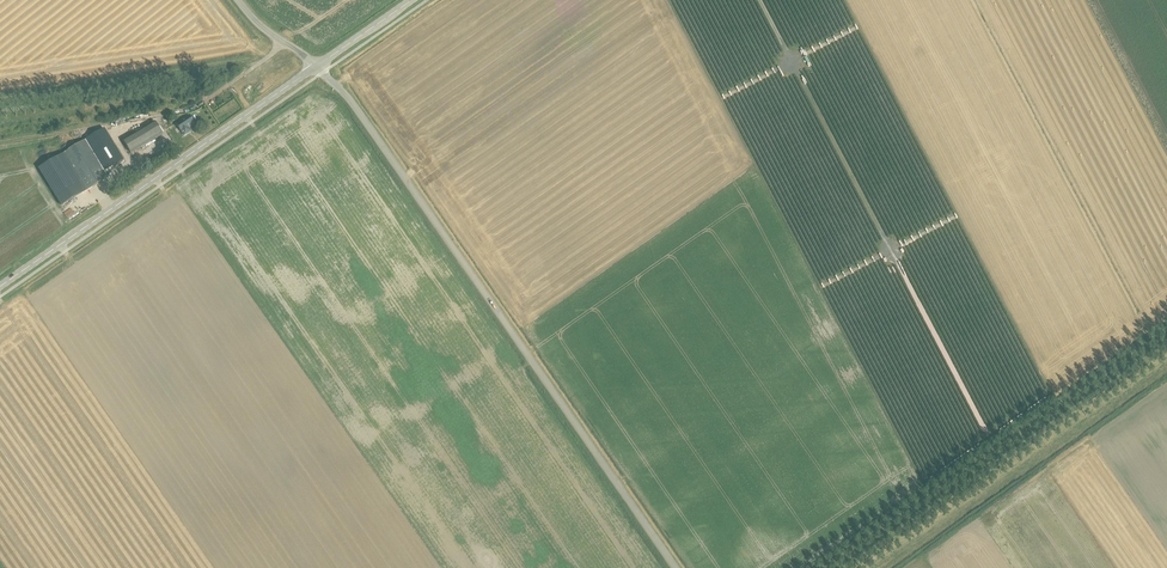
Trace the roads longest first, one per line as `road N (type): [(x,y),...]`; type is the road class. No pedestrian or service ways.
road 1 (unclassified): [(675,567),(353,103),(316,67)]
road 2 (tertiary): [(0,286),(316,67)]
road 3 (track): [(0,143),(170,112)]

